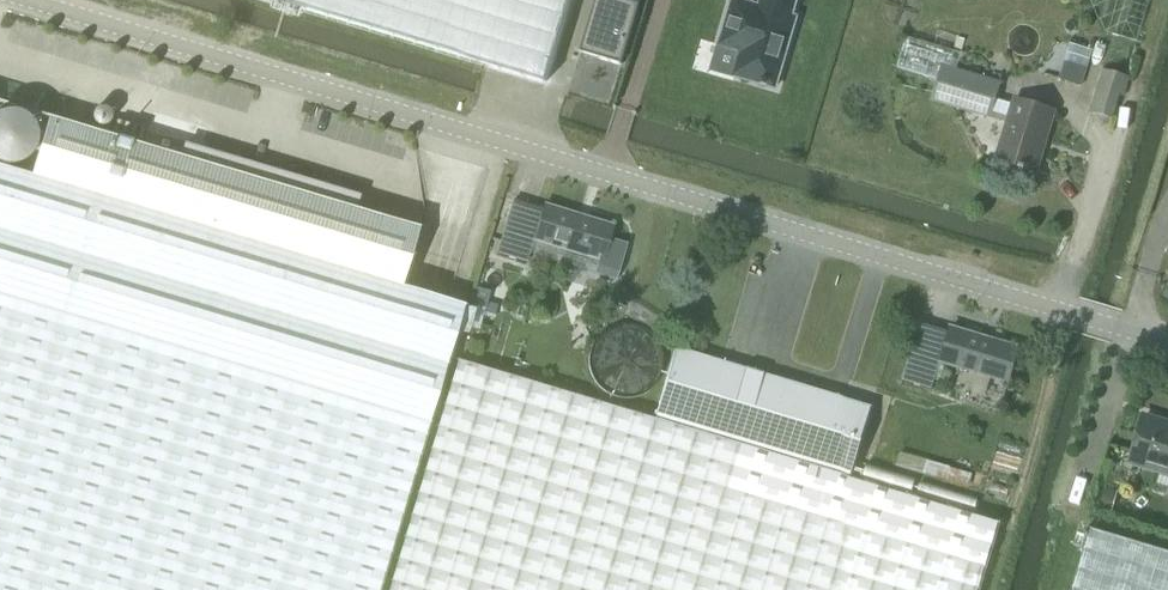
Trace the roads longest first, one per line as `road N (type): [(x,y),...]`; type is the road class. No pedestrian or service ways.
road 1 (unclassified): [(1167,343),(30,0)]

